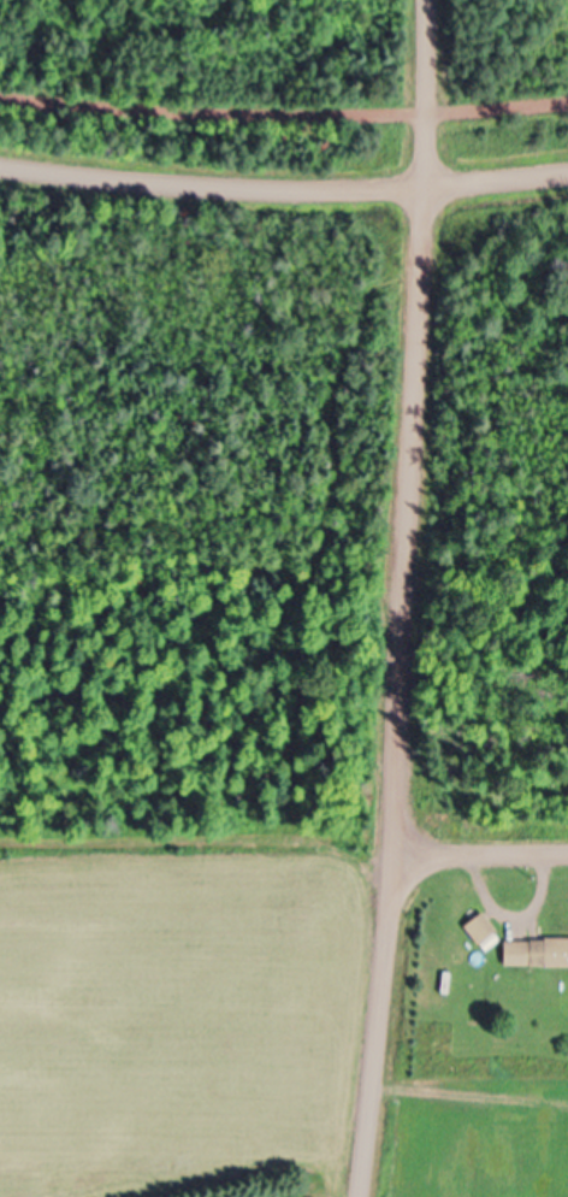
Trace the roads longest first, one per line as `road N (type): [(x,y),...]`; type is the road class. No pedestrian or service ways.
road 1 (residential): [(364,1196),(397,859),(428,0)]
road 2 (track): [(0,103),(271,119),(427,119),(567,107)]
road 3 (residential): [(0,166),(256,191),(422,190)]
road 4 (residential): [(397,859),(567,857)]
road 5 (residential): [(422,190),(567,177)]

